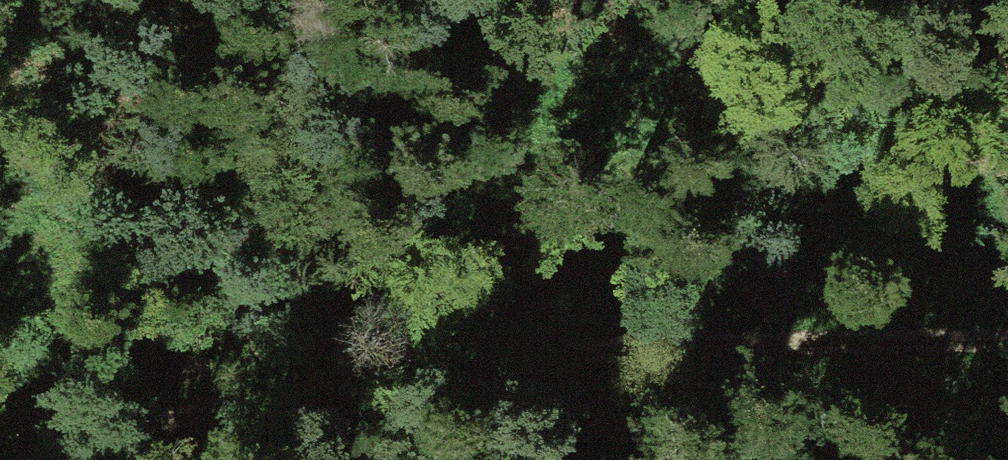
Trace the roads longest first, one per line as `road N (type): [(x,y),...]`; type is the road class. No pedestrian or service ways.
road 1 (track): [(0,299),(495,211),(806,191),(1007,203)]
road 2 (track): [(1007,348),(748,361),(385,393),(198,418),(62,459)]

